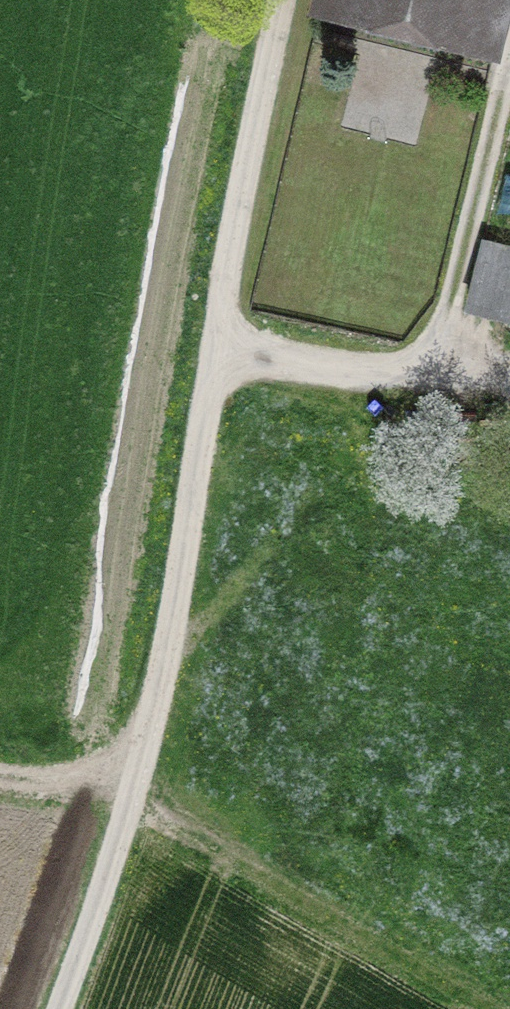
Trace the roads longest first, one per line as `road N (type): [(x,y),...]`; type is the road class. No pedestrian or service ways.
road 1 (track): [(72,1008),(116,898),(161,745),(235,364),(235,308),(306,0)]
road 2 (track): [(143,808),(179,837),(481,1008)]
road 3 (track): [(235,364),(438,388),(489,353)]
road 4 (track): [(0,780),(85,782),(126,772),(161,745)]

